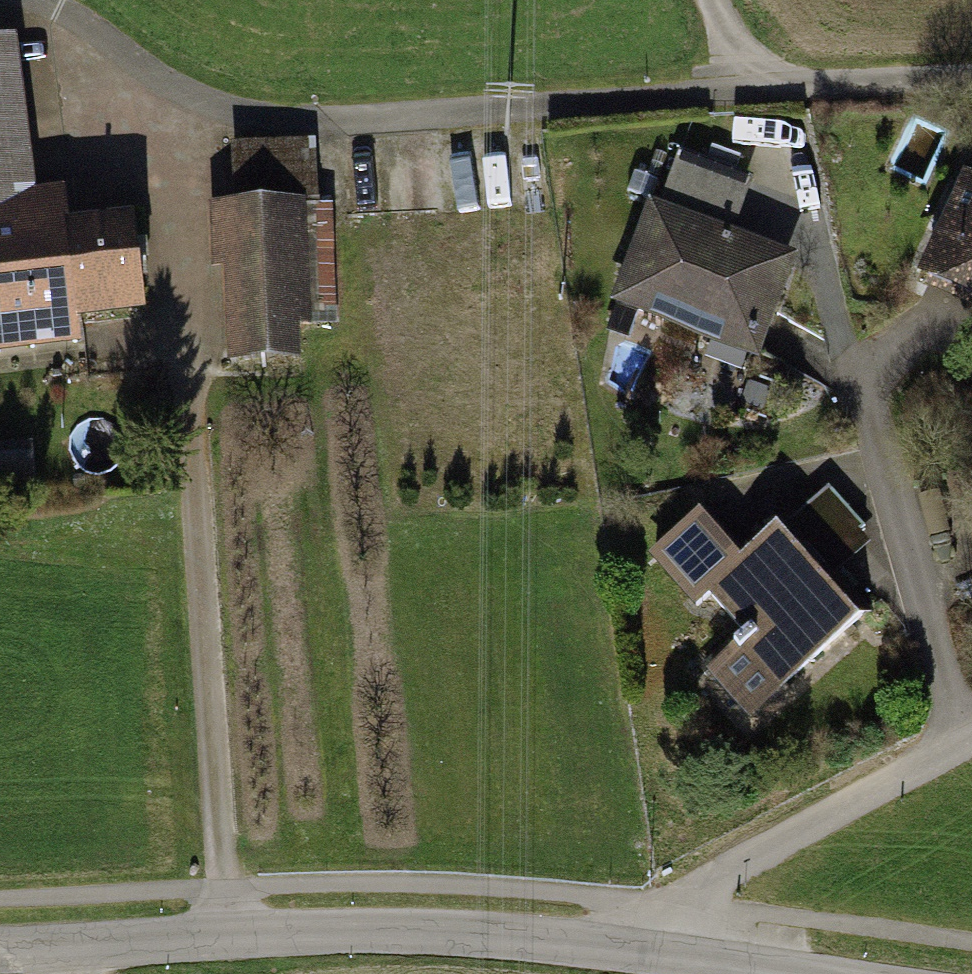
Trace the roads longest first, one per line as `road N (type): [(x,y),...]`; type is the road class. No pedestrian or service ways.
road 1 (track): [(39,0),(238,115),(314,125),(971,77)]
road 2 (track): [(183,88),(183,213),(231,937)]
road 3 (unclassified): [(683,954),(231,937),(0,950)]
road 4 (residential): [(683,954),(695,893),(971,736)]
road 5 (secondary): [(683,954),(818,973)]

